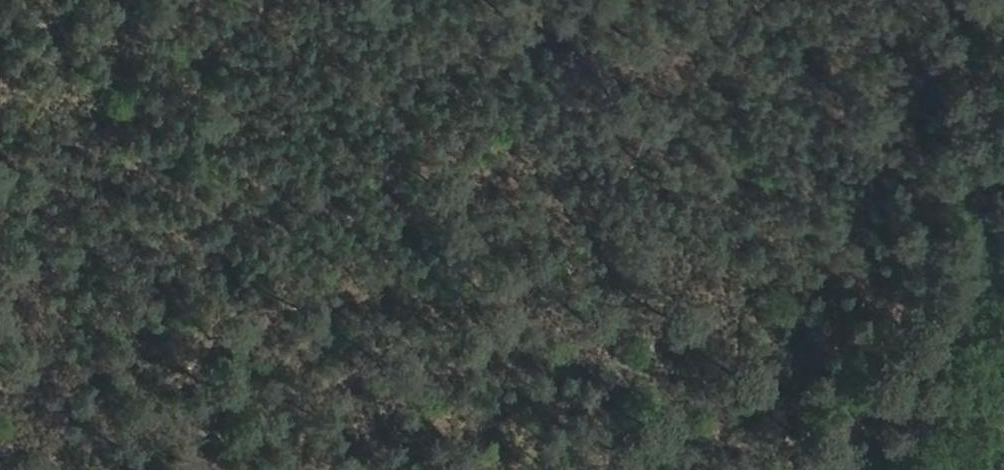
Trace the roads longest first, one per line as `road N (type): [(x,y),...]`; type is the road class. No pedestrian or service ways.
road 1 (track): [(885,398),(962,422),(1003,392)]

